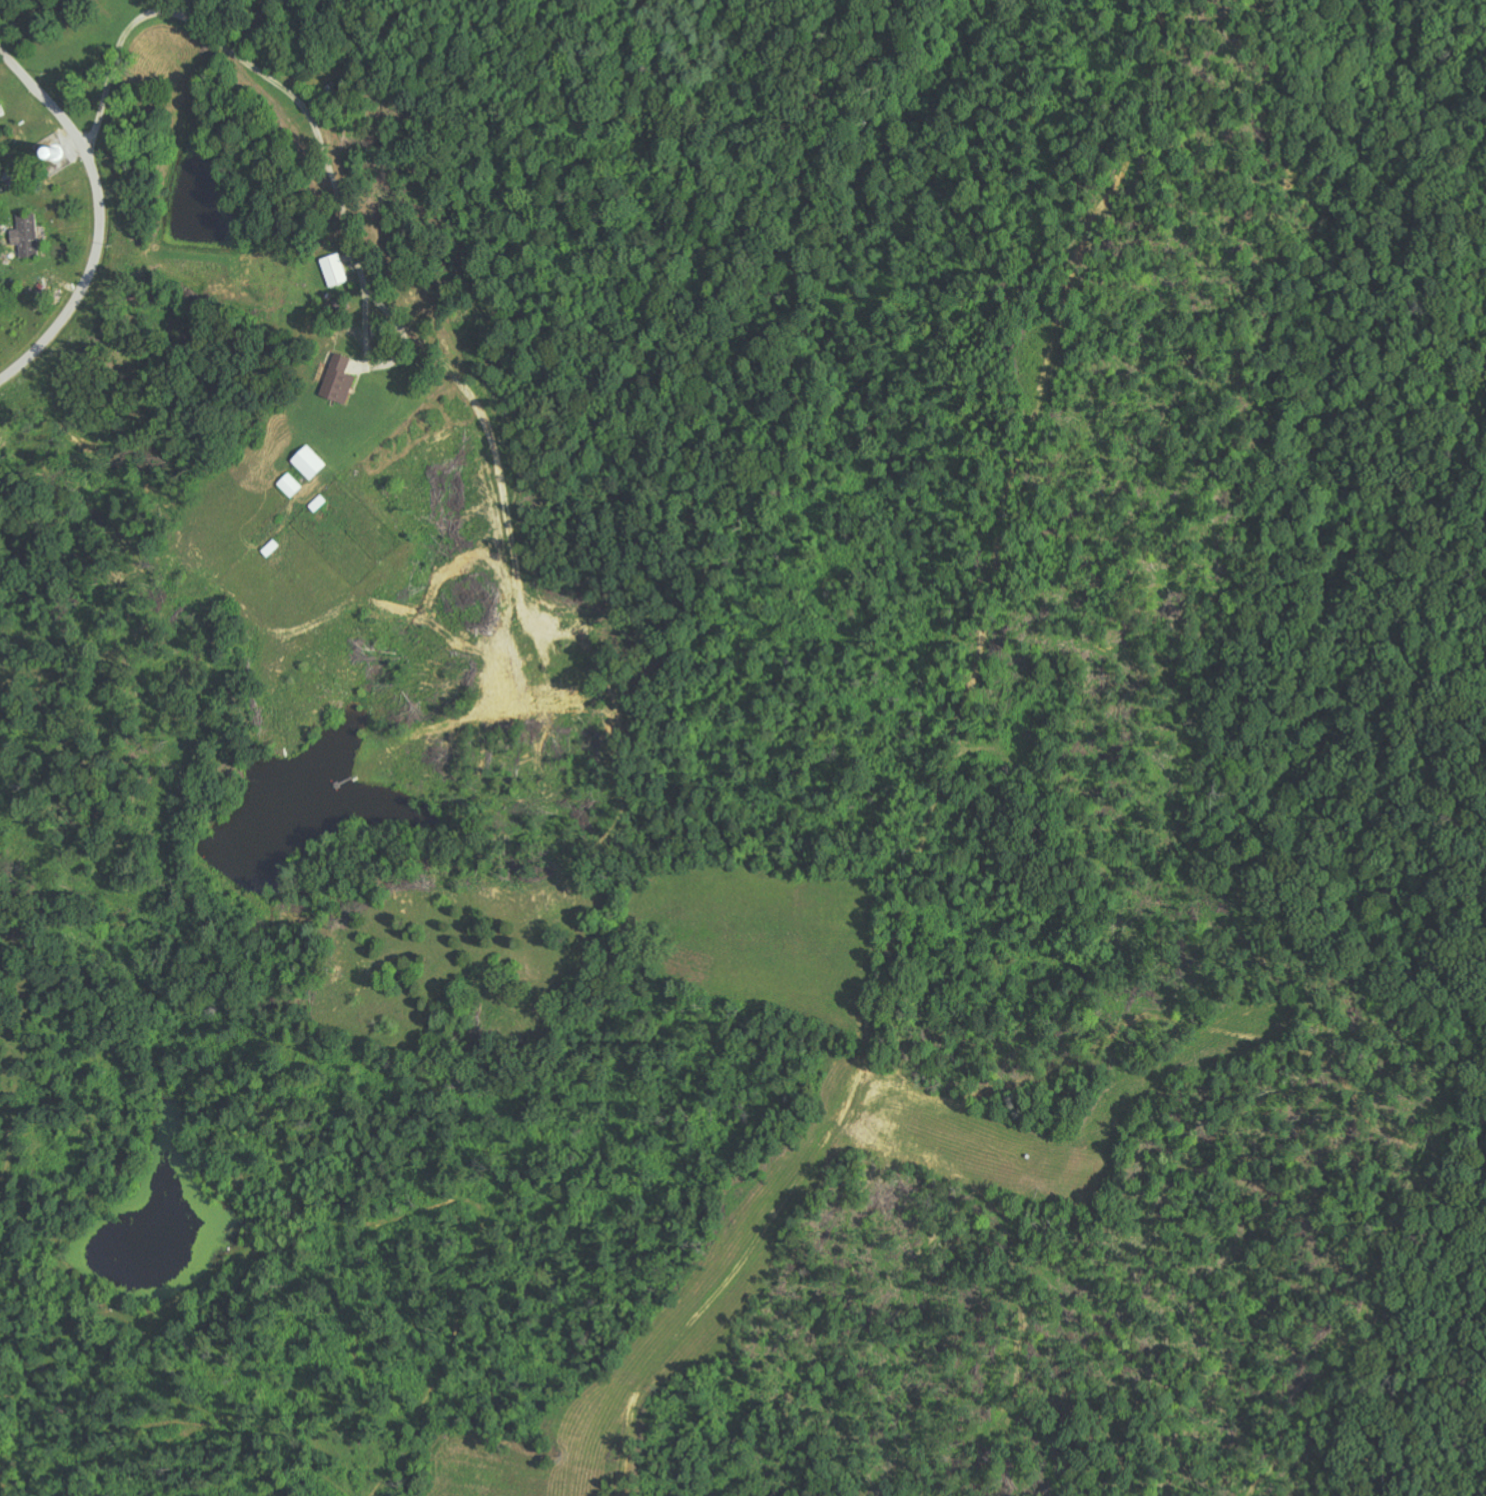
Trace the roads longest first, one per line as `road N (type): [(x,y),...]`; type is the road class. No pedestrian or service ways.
road 1 (residential): [(0,380),(70,311),(95,249),(99,213),(89,162),(73,132),(0,47)]

